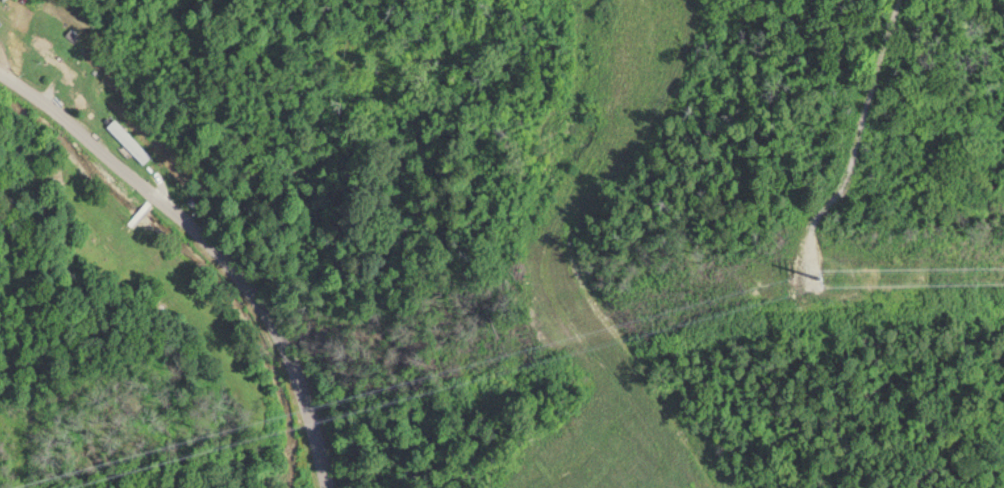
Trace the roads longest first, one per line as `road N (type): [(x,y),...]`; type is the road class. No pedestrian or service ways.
road 1 (residential): [(0,51),(70,84),(112,84),(279,268),(309,408),(357,487)]

